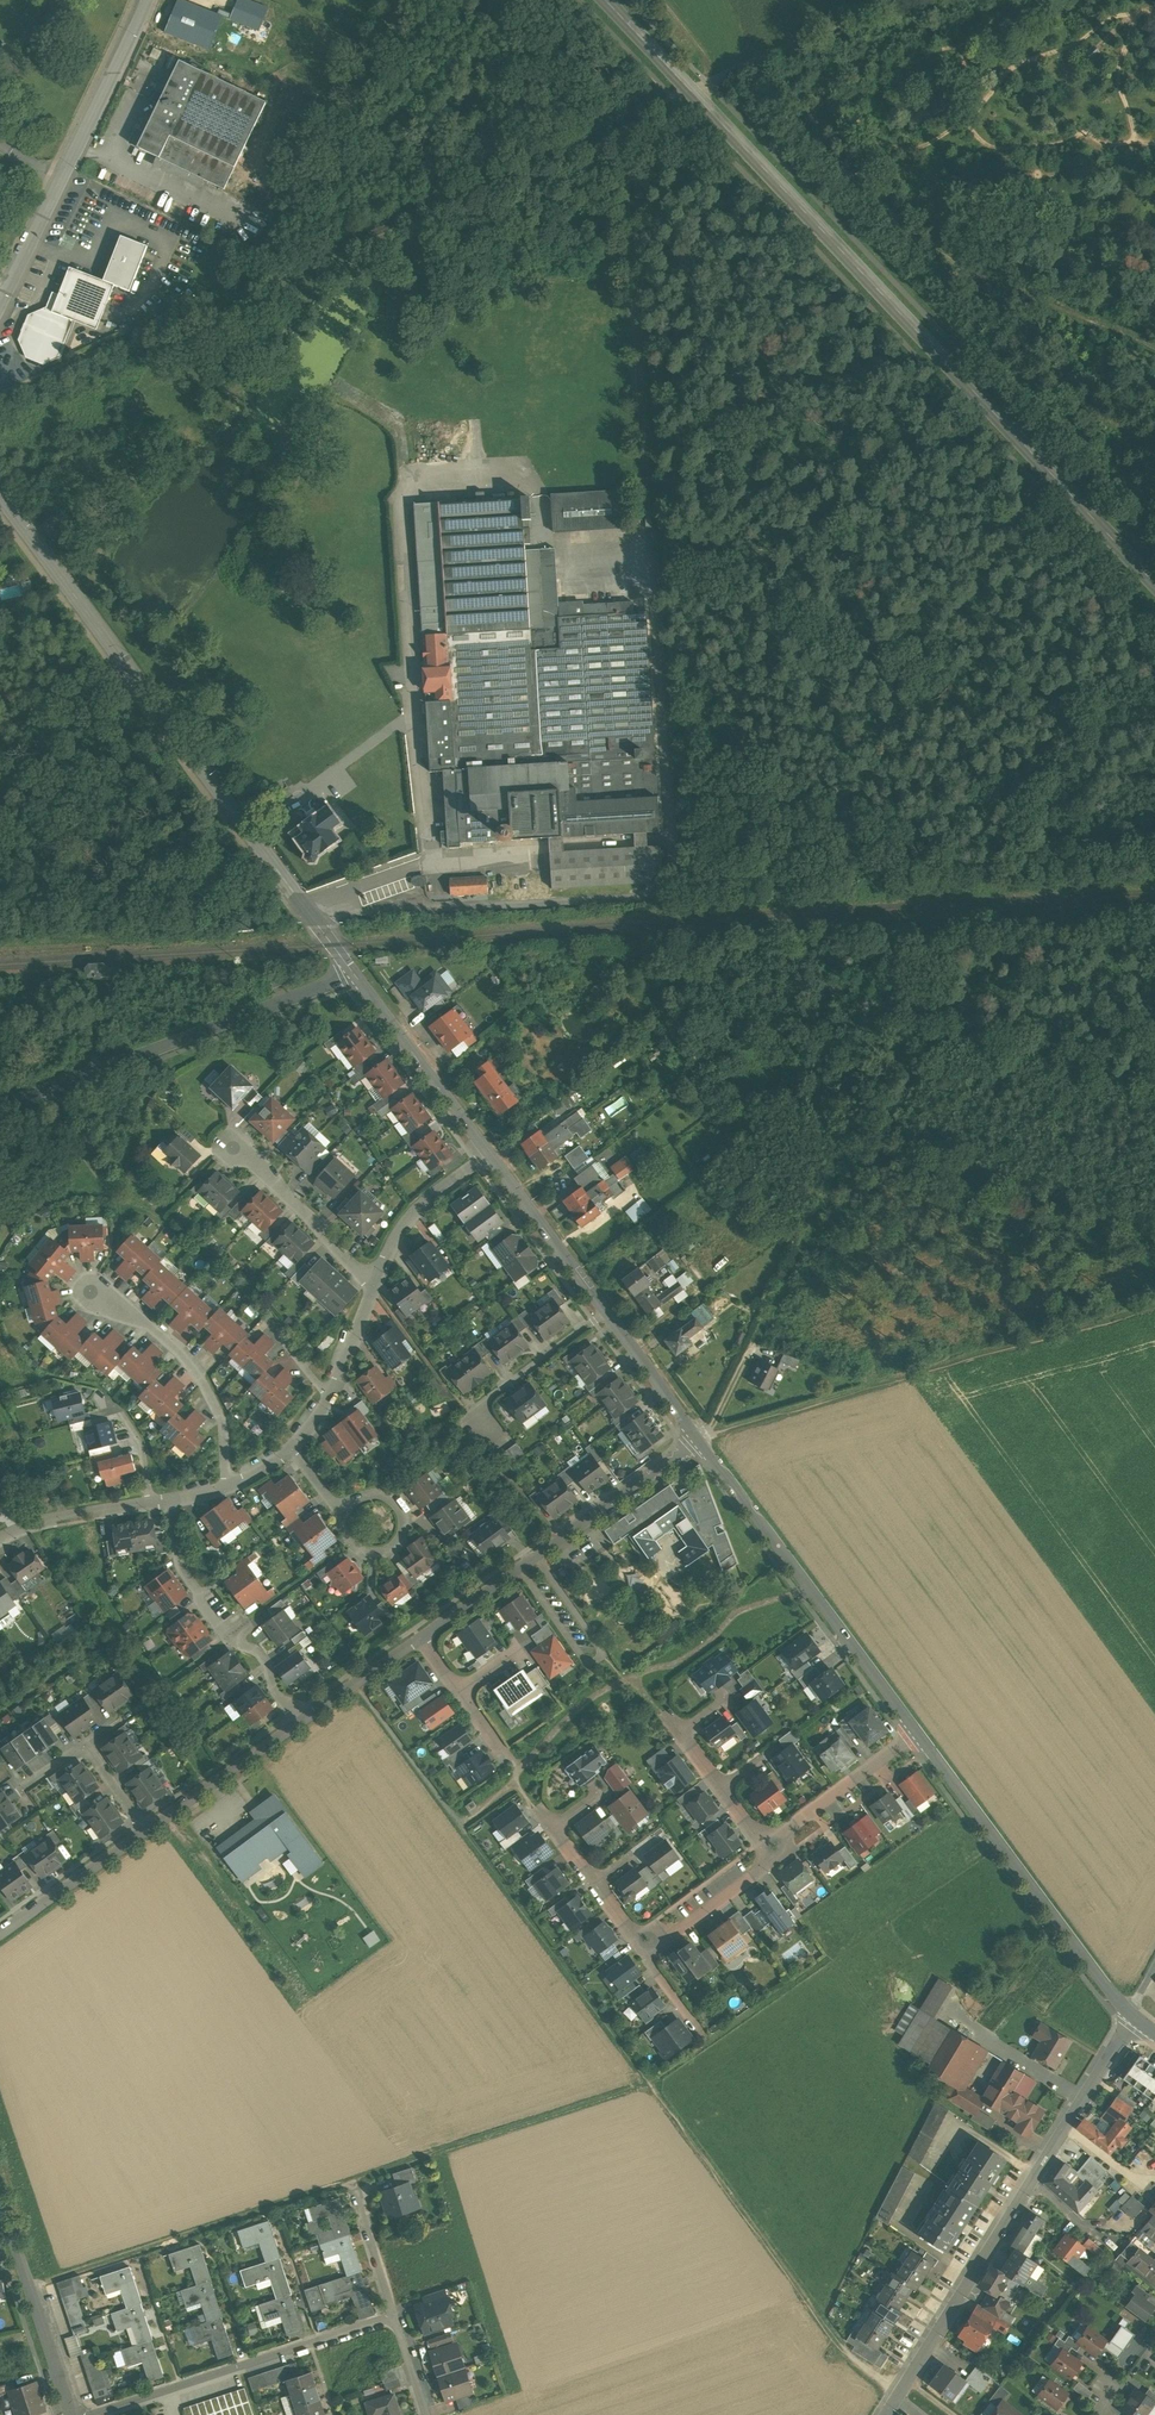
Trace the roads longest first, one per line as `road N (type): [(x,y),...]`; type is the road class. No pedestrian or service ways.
road 1 (secondary): [(1154,585),(602,0)]
road 2 (track): [(29,2286),(649,2084),(709,2043)]
road 3 (track): [(902,2391),(844,2349),(461,1825)]
road 4 (tertiary): [(0,489),(354,975)]
road 5 (track): [(1028,200),(866,219),(1154,346)]
road 6 (track): [(699,1438),(1154,1298)]
road 7 (residential): [(1129,2014),(887,2414)]
road 8 (tertiary): [(0,1106),(354,975)]
road 9 (tertiary): [(699,1438),(919,1734)]
road 10 (tertiary): [(919,1734),(1129,2014)]
road 11 (residential): [(421,1636),(699,1438)]
road 12 (tertiary): [(0,305),(144,0)]
road 13 (residential): [(394,2316),(90,2414)]
road 14 (residential): [(171,1500),(177,1561),(229,1638),(267,1661),(275,1691),(302,1721)]
road 15 (residential): [(229,1483),(223,1421),(204,1382),(150,1327),(76,1283)]
road 16 (tertiary): [(0,2195),(73,2414)]
road 17 (tertiary): [(354,975),(492,1150)]
road 18 (track): [(853,1141),(756,1338)]
road 19 (residential): [(608,1308),(471,1411),(493,1440)]
road 20 (track): [(942,960),(853,1141)]
road 21 (residential): [(376,1278),(232,1143)]
road 22 (tertiary): [(492,1150),(608,1308)]
road 23 (residential): [(376,1278),(328,1398),(291,1448)]
road 24 (residential): [(147,1831),(302,1721)]
road 25 (track): [(888,0),(714,73)]
road 26 (residential): [(919,1734),(775,1846)]
road 27 (residential): [(0,1933),(147,1831)]
road 28 (residential): [(648,1942),(625,1925),(533,1808)]
road 29 (residential): [(171,1500),(63,1515),(0,1540)]
road 30 (residential): [(492,1150),(423,1202),(398,1231),(376,1278)]
road 31 (residential): [(348,1512),(363,1497),(385,1497),(398,1507),(403,1530),(389,1549),(373,1553),(352,1543),(346,1520)]
road 32 (residential): [(775,1846),(756,1834),(667,1720)]
road 33 (residential): [(775,1846),(758,1870),(670,1935),(648,1942)]
road 34 (tertiary): [(608,1308),(699,1438)]
road 35 (residential): [(421,1636),(503,1759)]
road 36 (residential): [(302,1721),(421,1636)]
road 37 (residential): [(394,2316),(351,2182)]
road 38 (residential): [(709,2043),(652,1966),(648,1942)]

